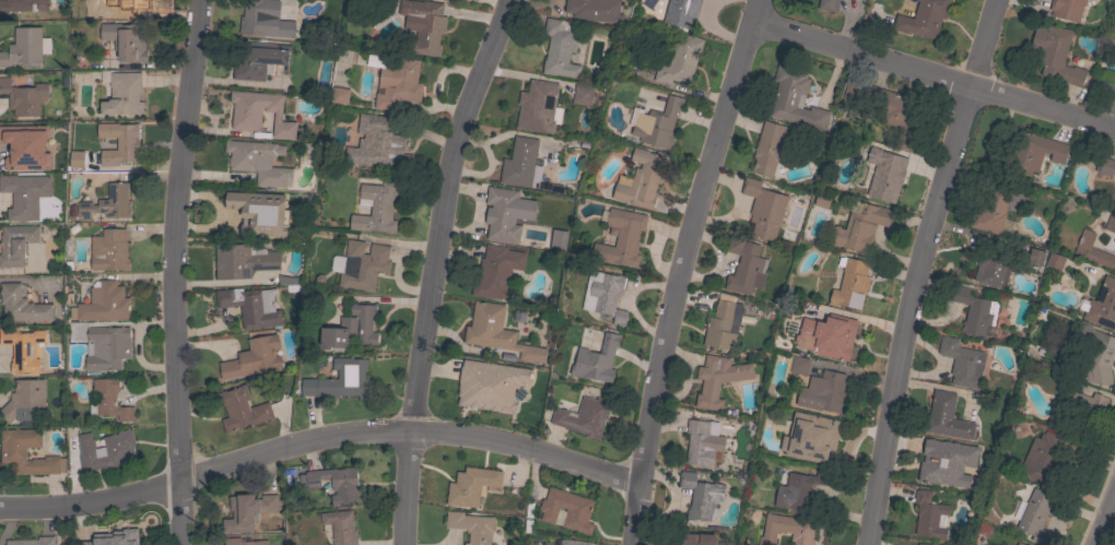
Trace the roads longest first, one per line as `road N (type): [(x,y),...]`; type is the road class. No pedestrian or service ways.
road 1 (residential): [(637,483),(409,433),(300,447),(91,505),(0,509)]
road 2 (residential): [(633,544),(674,275),(758,0)]
road 3 (residential): [(865,544),(890,375),(991,0)]
road 4 (residential): [(402,544),(409,433),(461,123),(509,0)]
road 5 (residential): [(181,544),(169,298),(195,0)]
road 6 (residential): [(1114,127),(754,21)]

